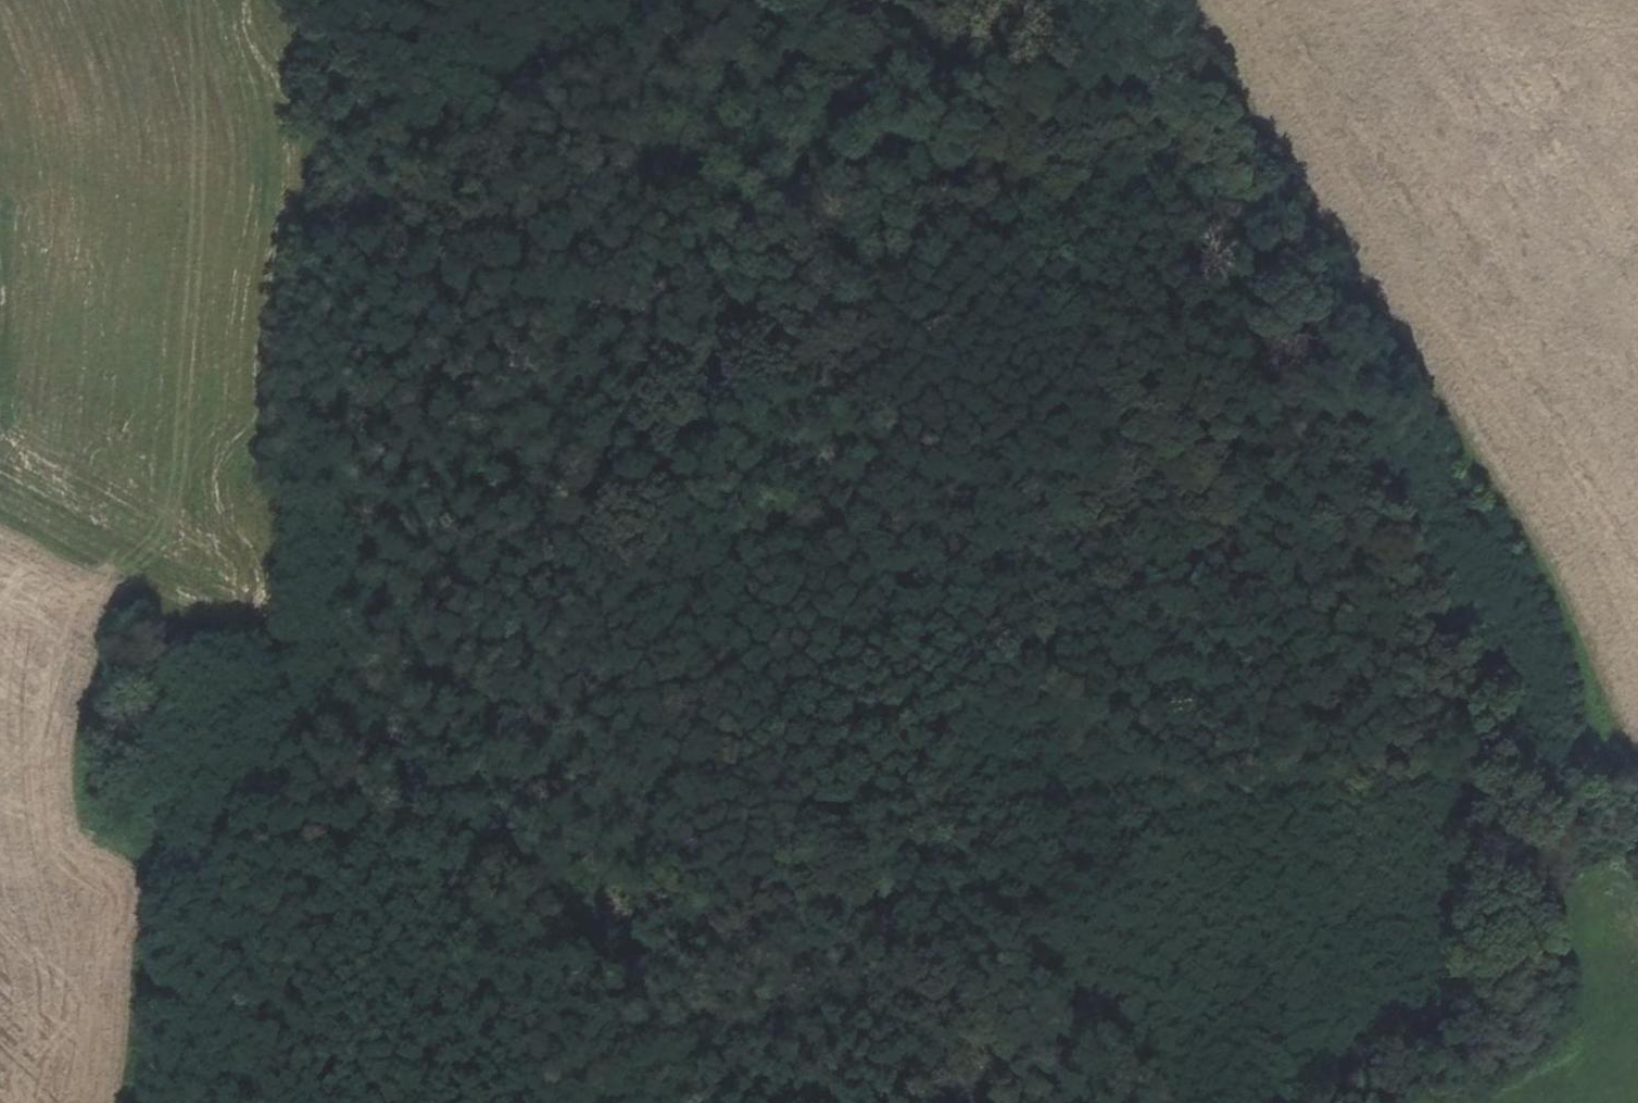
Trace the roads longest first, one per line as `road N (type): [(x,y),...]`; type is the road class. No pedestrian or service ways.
road 1 (track): [(1567,781),(1521,806),(1370,782),(1266,788),(1056,859),(1032,873),(987,924),(947,1016),(926,1102)]

